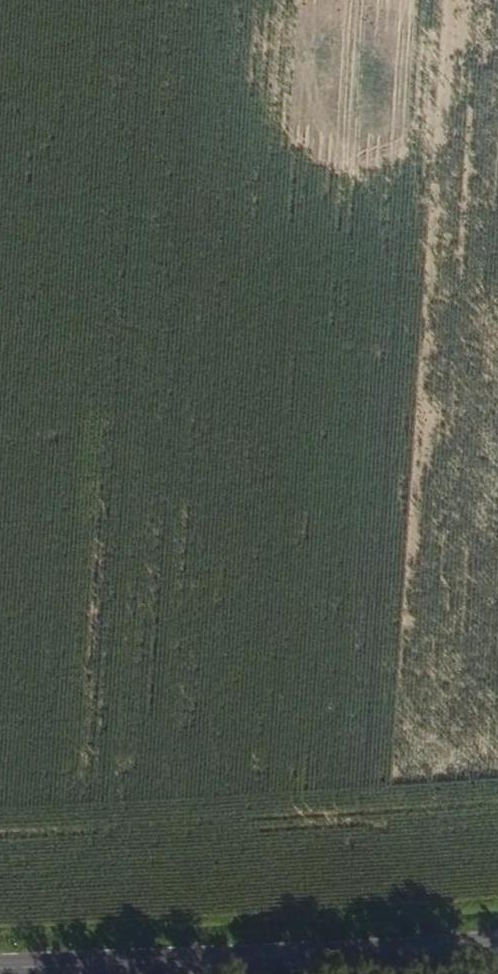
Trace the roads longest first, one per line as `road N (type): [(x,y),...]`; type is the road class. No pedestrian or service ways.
road 1 (secondary): [(0,969),(497,943)]

